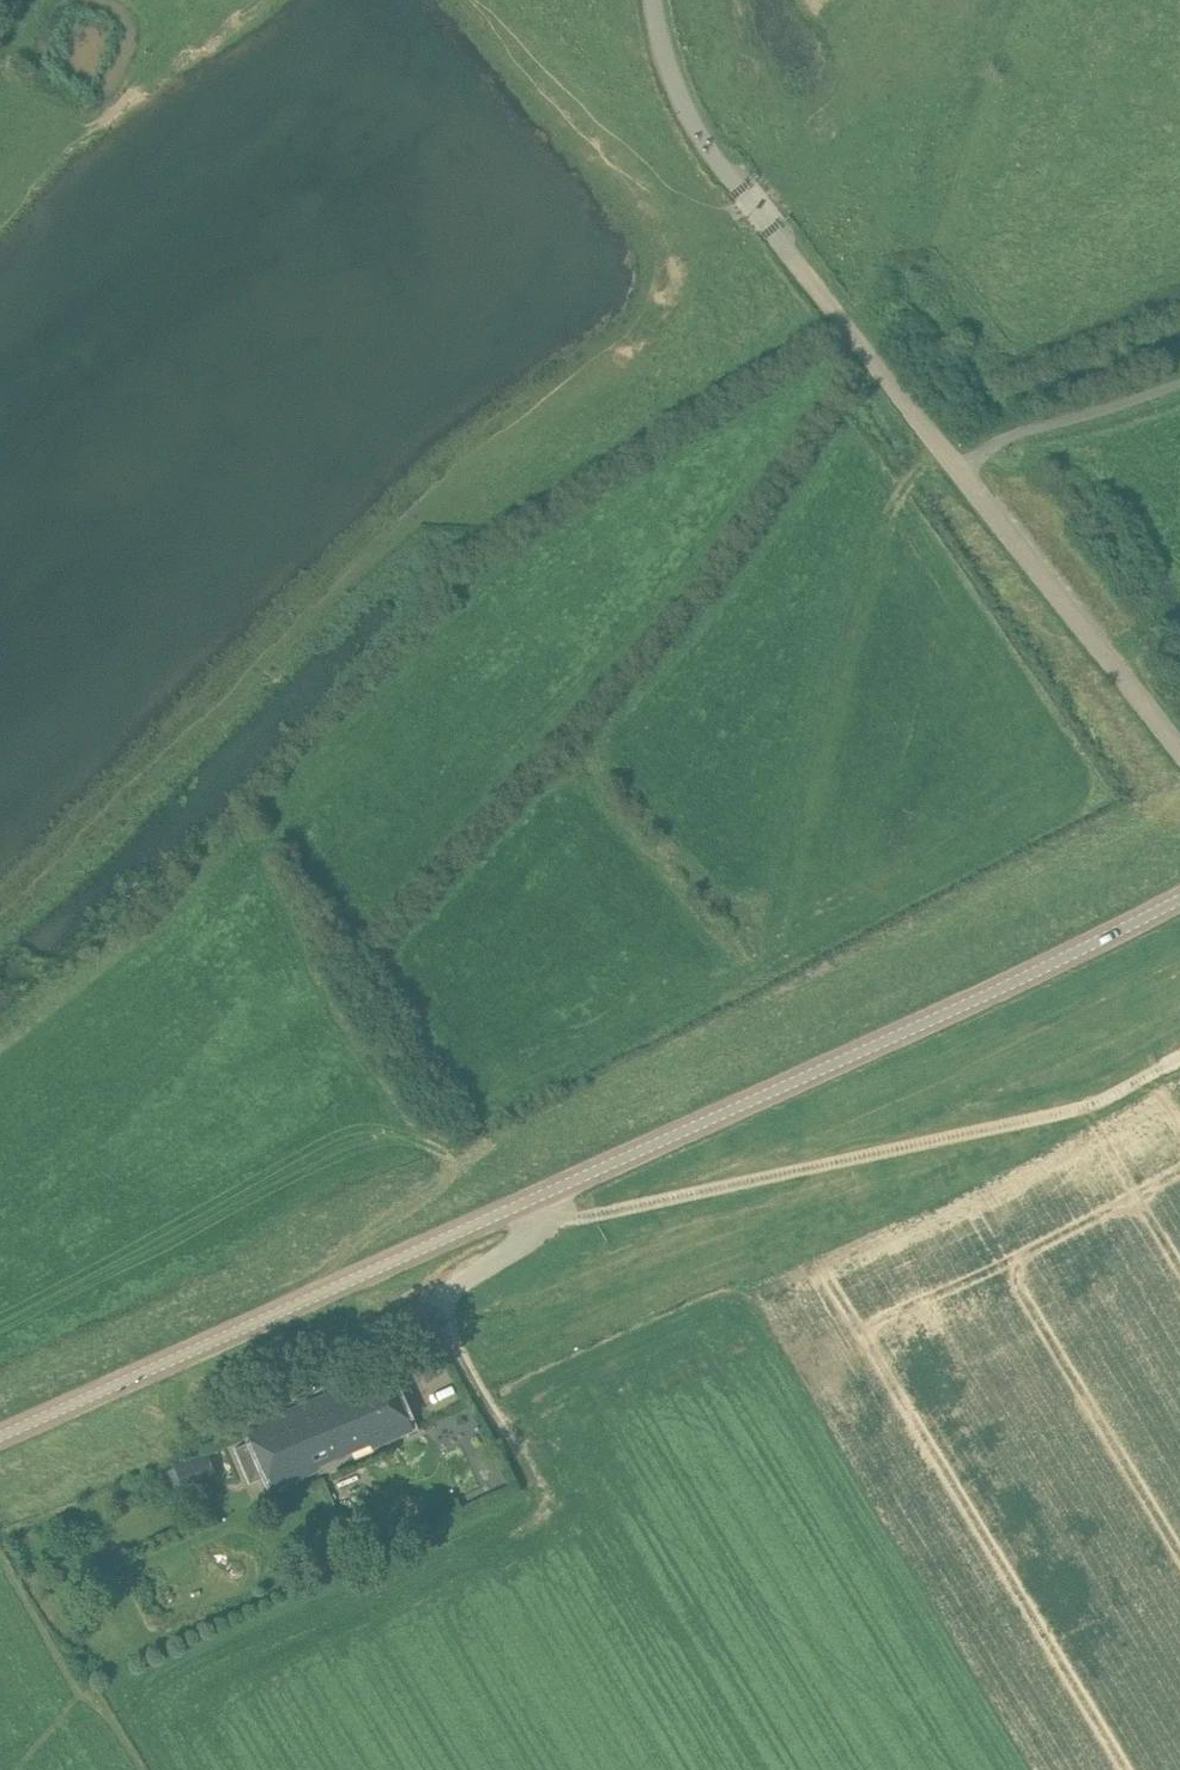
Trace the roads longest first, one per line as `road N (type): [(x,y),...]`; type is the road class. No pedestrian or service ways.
road 1 (tertiary): [(0,1435),(948,1012),(1179,898)]
road 2 (unclassified): [(1179,754),(721,164),(682,101),(655,0)]

